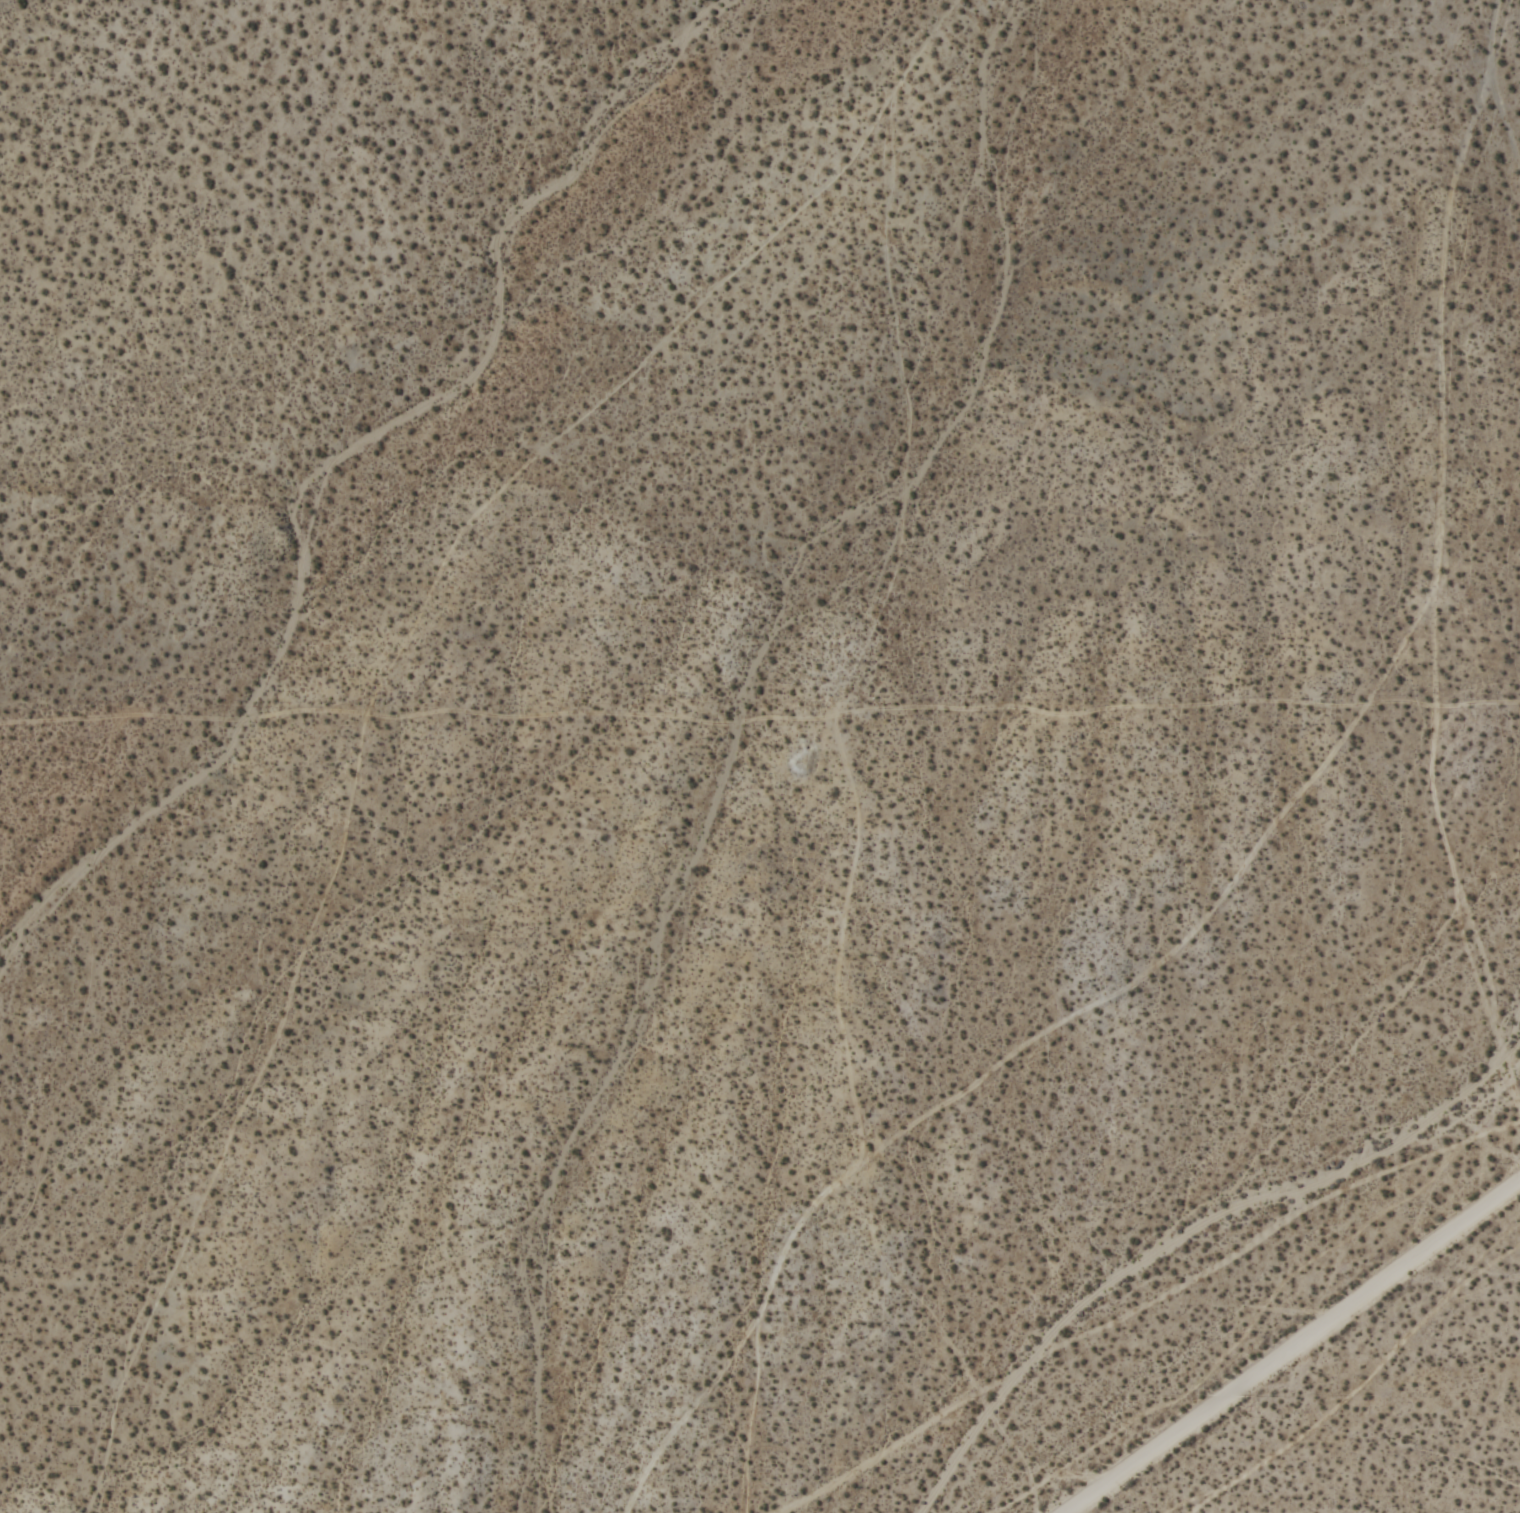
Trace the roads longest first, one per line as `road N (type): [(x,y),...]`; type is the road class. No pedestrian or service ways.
road 1 (residential): [(1068,1512),(1519,1184)]

